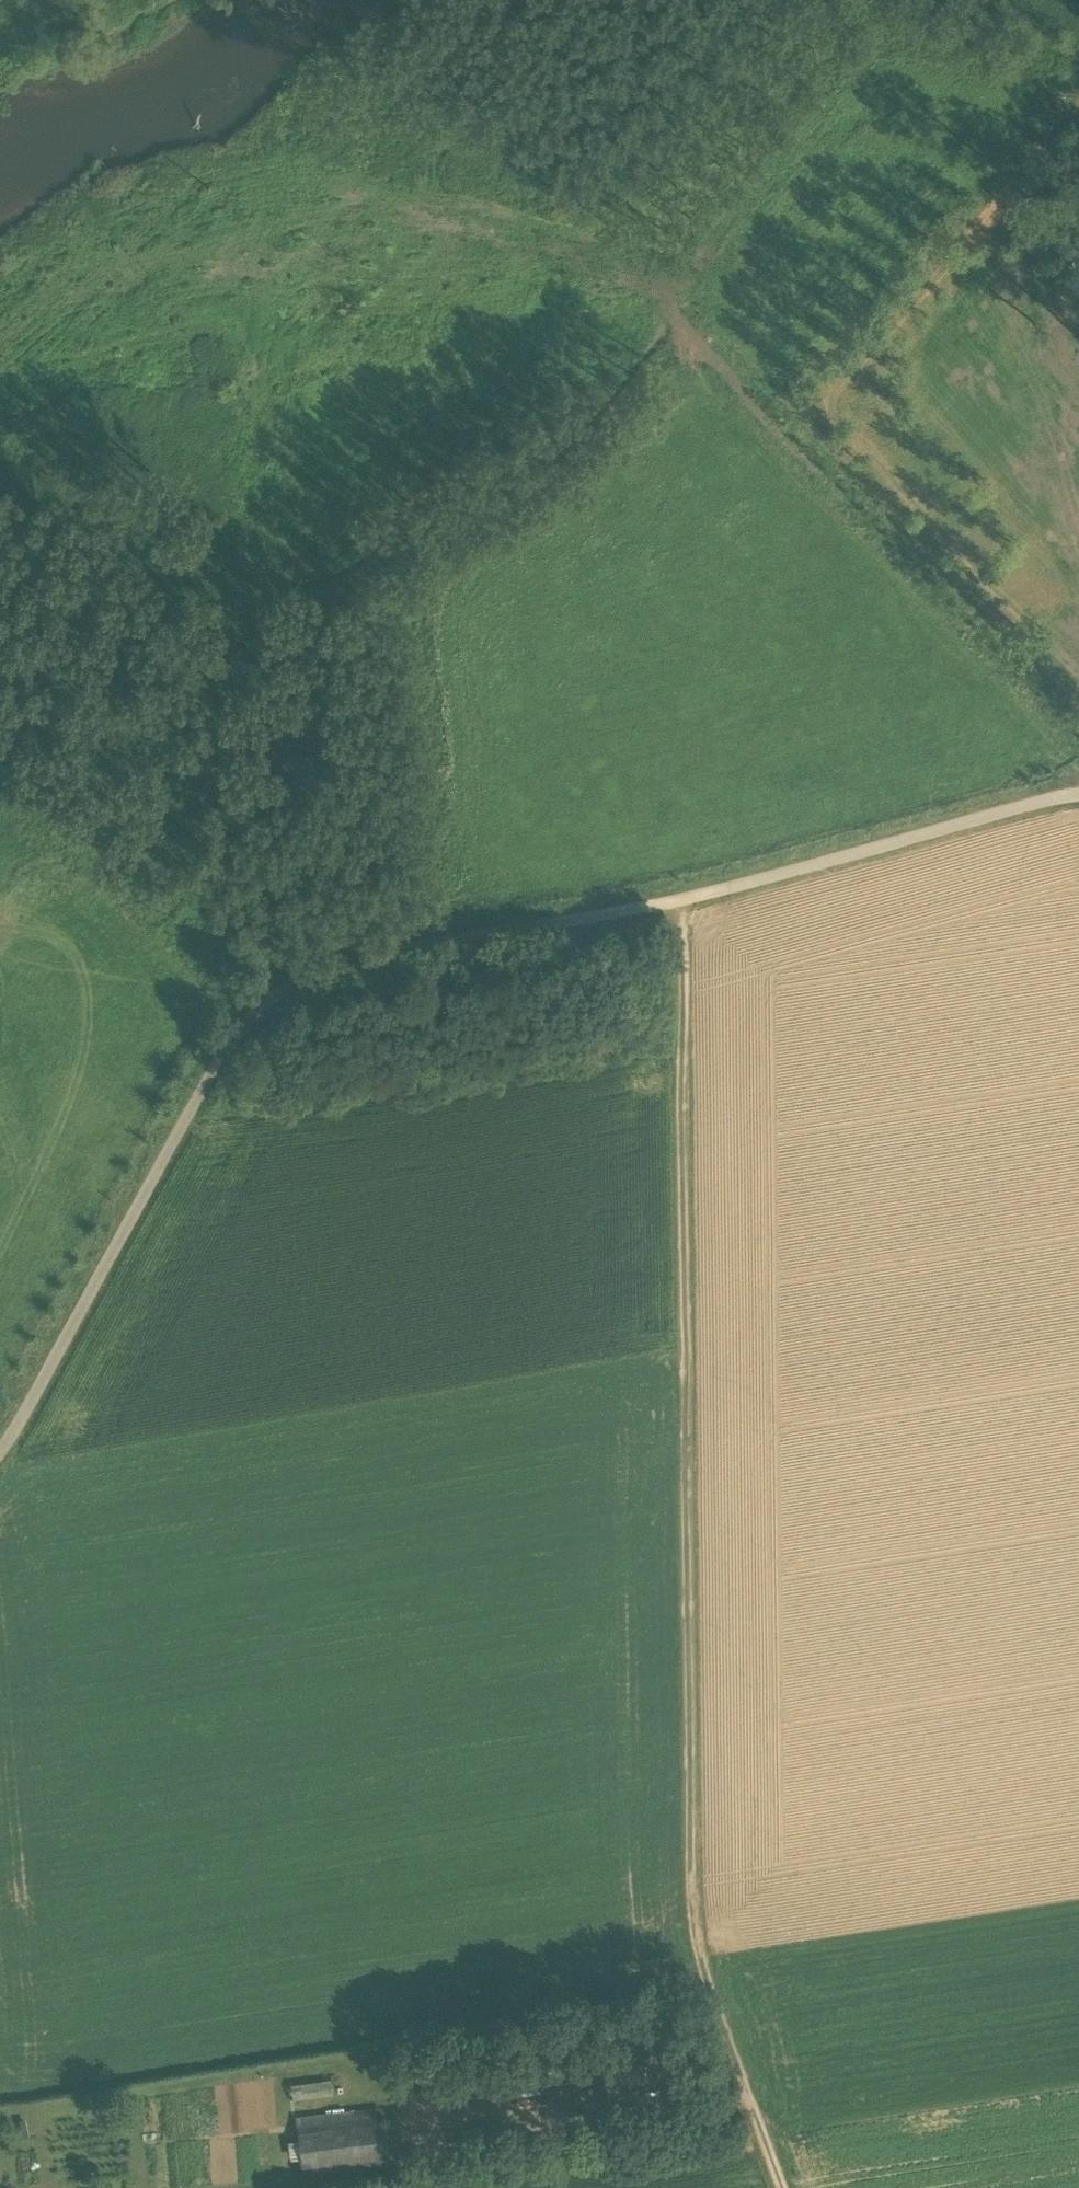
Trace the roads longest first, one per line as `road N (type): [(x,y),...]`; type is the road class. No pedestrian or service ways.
road 1 (track): [(782,2187),(712,2002),(695,1913),(673,902)]
road 2 (unclassified): [(0,1447),(234,1042),(267,999),(320,966),(673,902)]
road 3 (track): [(670,313),(1078,745)]
road 4 (unclassified): [(1078,797),(673,902)]

